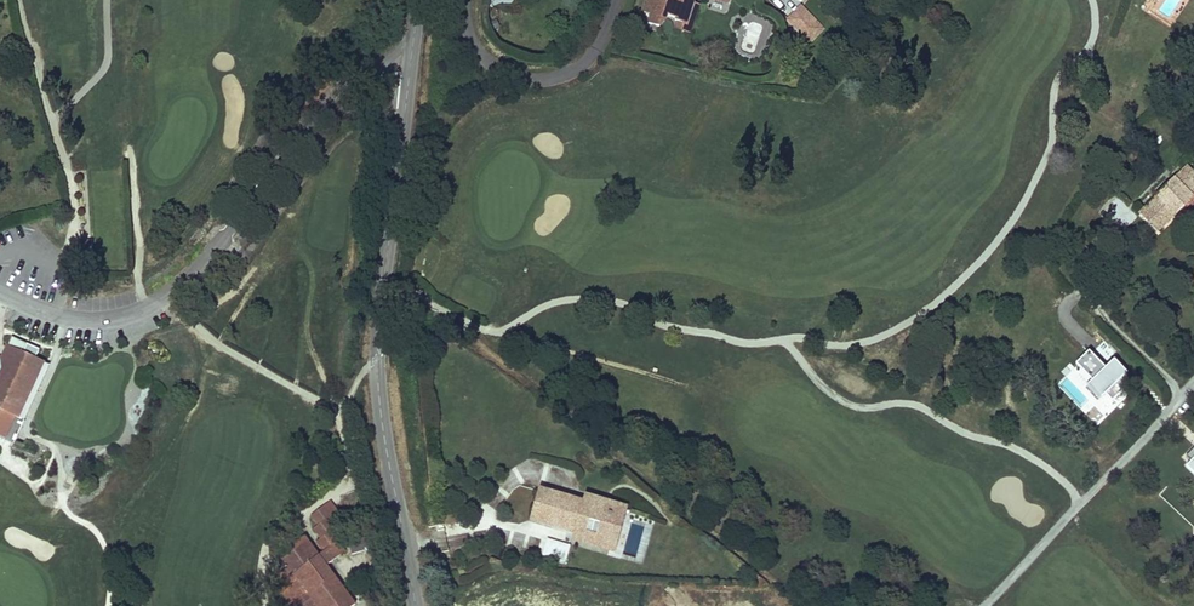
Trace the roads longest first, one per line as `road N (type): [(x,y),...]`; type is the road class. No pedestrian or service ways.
road 1 (tertiary): [(409,76),(378,358),(415,605)]
road 2 (residential): [(0,290),(92,321),(165,299),(350,86),(409,76)]
road 3 (residential): [(985,605),(1193,382)]
road 4 (residential): [(462,0),(467,25),(488,55),(507,66),(551,72),(581,56),(610,0)]

